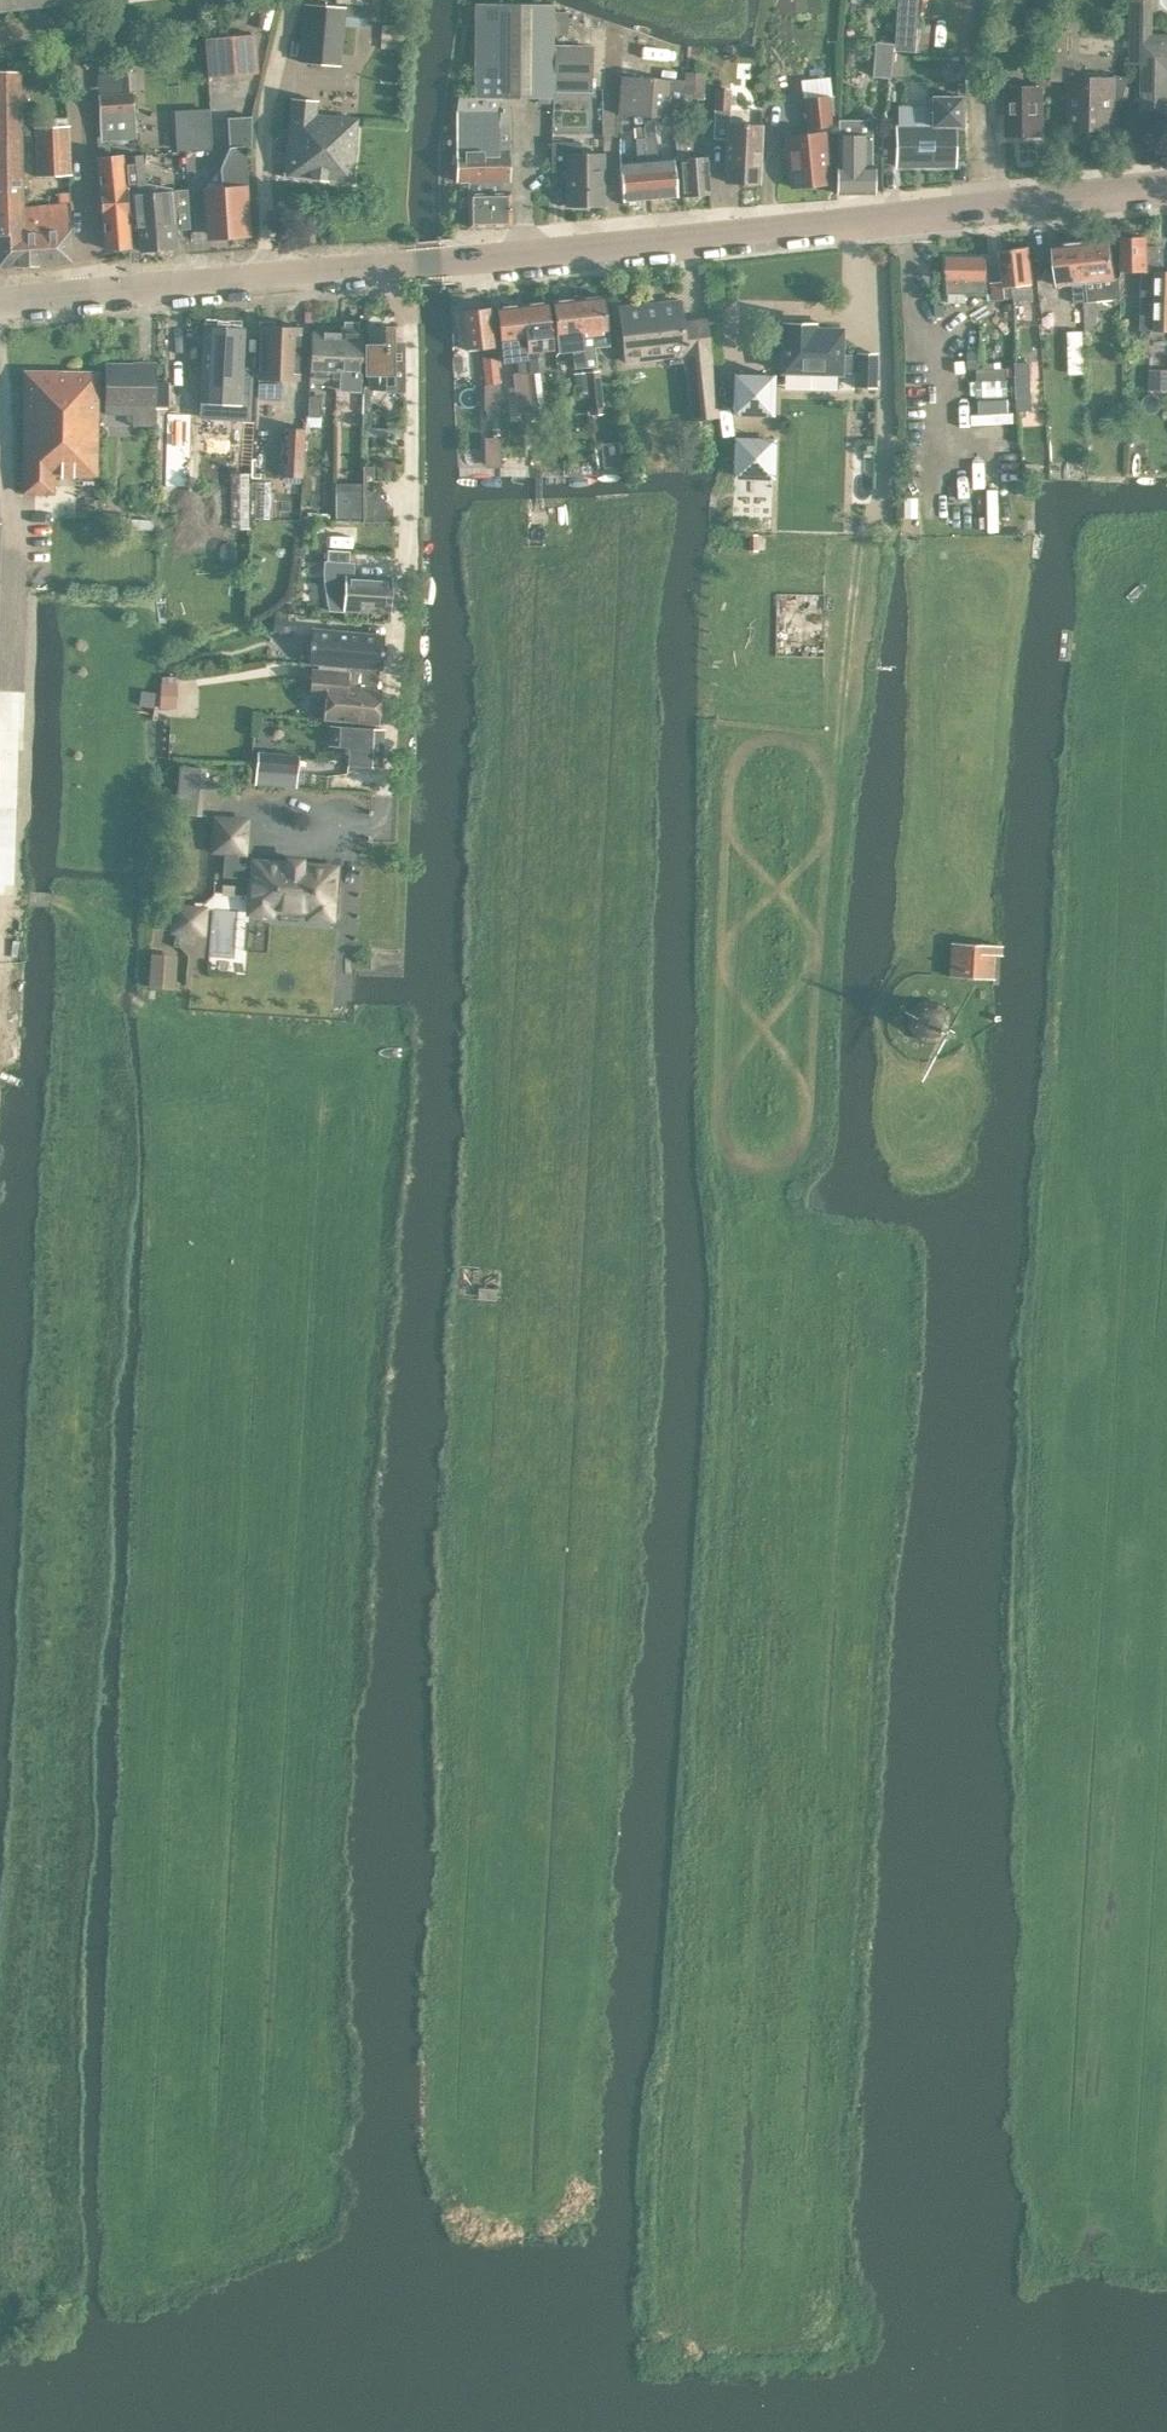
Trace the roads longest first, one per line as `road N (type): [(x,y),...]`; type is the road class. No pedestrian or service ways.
road 1 (tertiary): [(407,265),(806,230),(1166,183)]
road 2 (track): [(0,889),(11,602),(0,389)]
road 3 (unclassified): [(396,745),(412,456),(407,265)]
road 4 (residential): [(94,294),(80,47),(62,30),(0,33)]
road 5 (tertiary): [(94,294),(407,265)]
road 6 (track): [(267,278),(257,130),(300,0)]
road 7 (track): [(155,1016),(115,993),(99,923),(56,900),(0,889),(0,897)]
road 8 (track): [(978,0),(992,205)]

